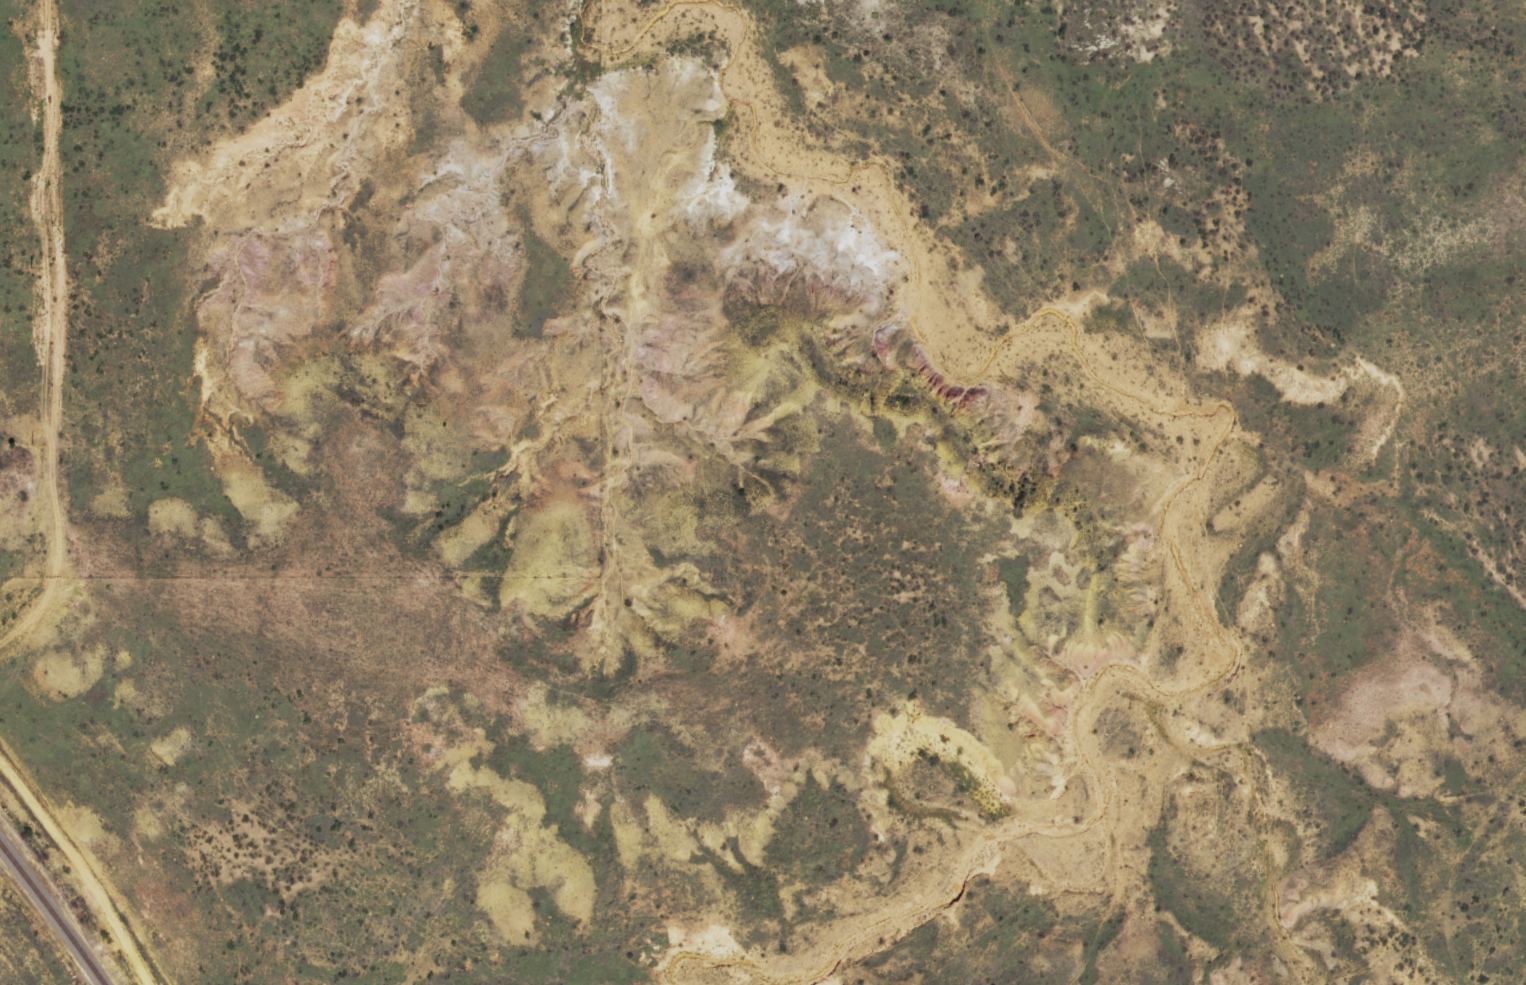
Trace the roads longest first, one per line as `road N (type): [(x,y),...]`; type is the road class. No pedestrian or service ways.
road 1 (residential): [(0,573),(29,537),(33,0)]

